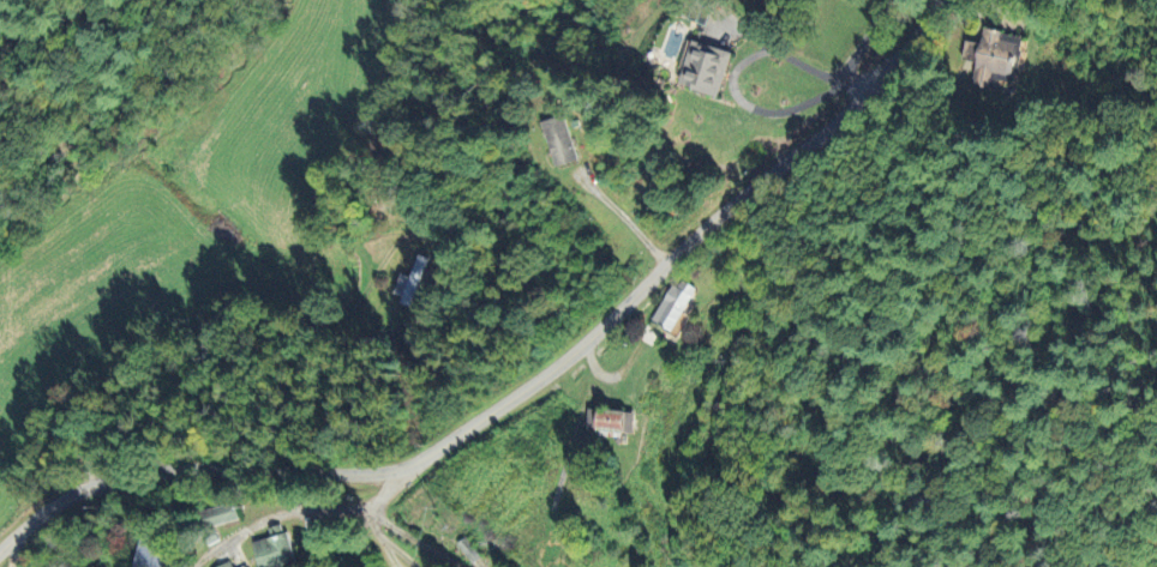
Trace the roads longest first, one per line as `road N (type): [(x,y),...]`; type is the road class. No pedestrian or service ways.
road 1 (residential): [(948,0),(879,86),(582,357),(403,477),(308,460),(187,456),(124,471),(0,549)]
road 2 (residential): [(403,477),(376,501),(274,514),(209,549),(195,566)]

